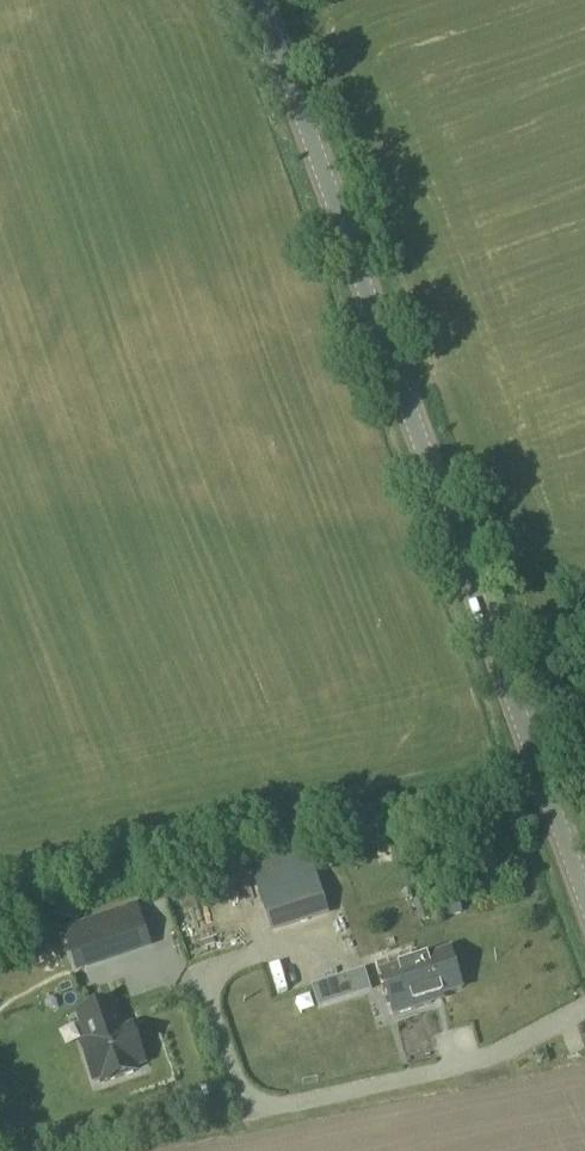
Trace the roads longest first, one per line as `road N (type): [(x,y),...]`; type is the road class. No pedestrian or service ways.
road 1 (tertiary): [(584,888),(262,0)]

